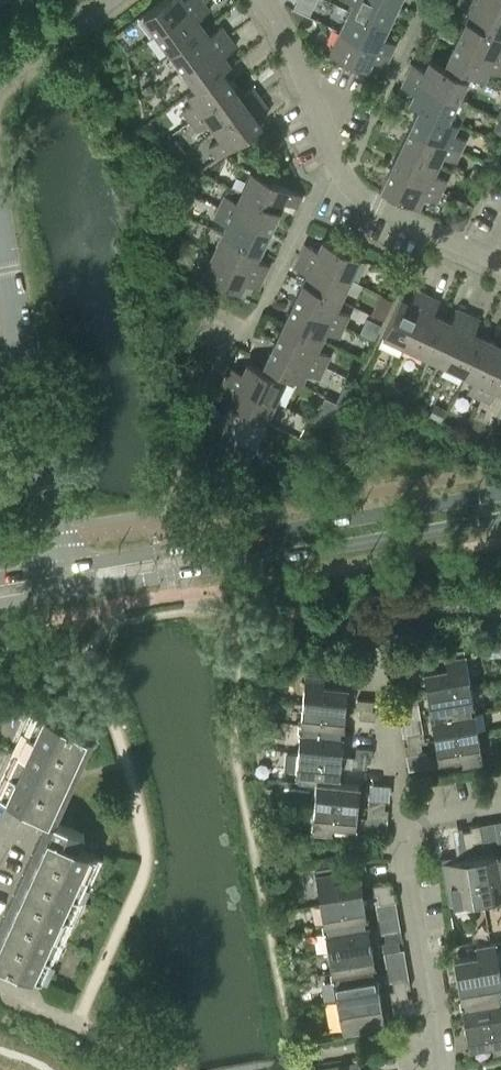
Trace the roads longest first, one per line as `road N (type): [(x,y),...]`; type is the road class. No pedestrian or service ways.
road 1 (tertiary): [(65,580),(500,507)]
road 2 (residential): [(267,0),(355,198),(500,266)]
road 3 (residential): [(431,1069),(426,1042),(434,1024),(405,816)]
road 4 (residential): [(65,580),(19,339)]
road 5 (residential): [(405,816),(402,781),(388,764),(383,665)]
road 6 (residential): [(0,72),(107,0)]

